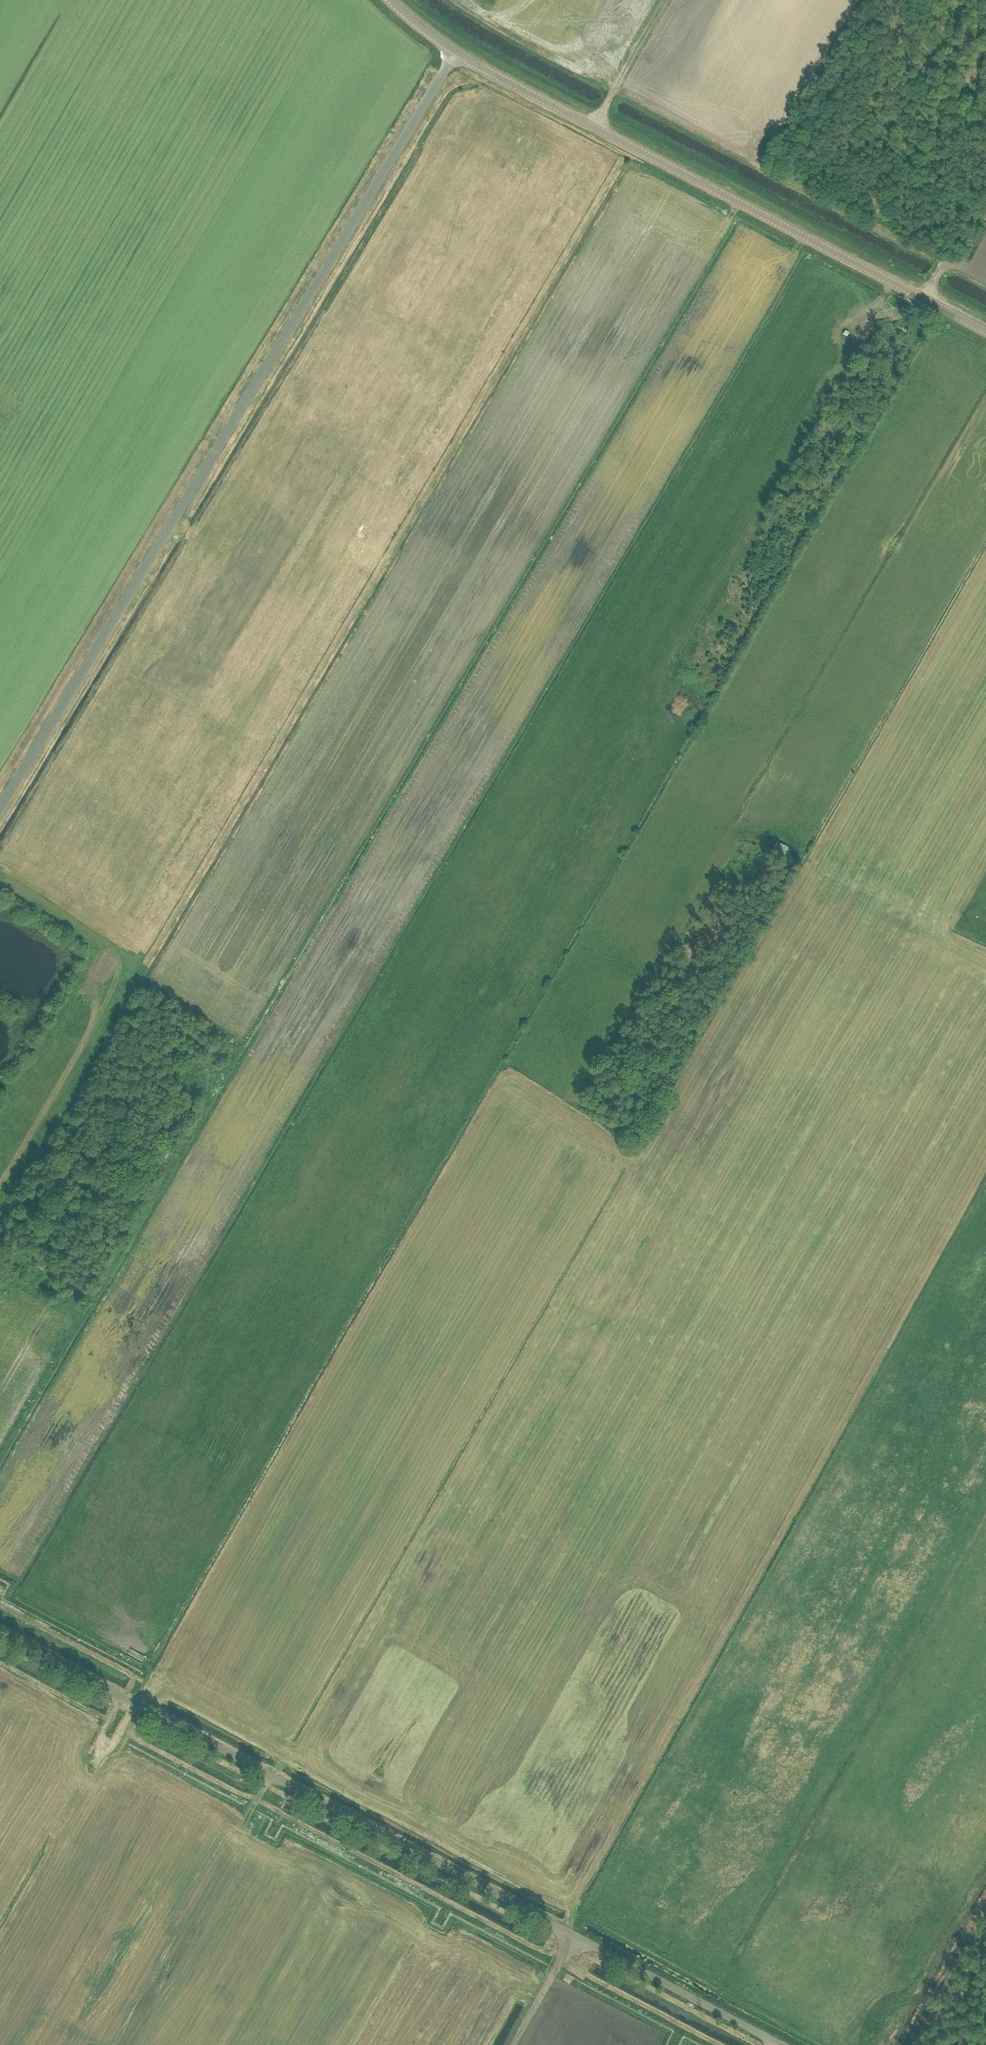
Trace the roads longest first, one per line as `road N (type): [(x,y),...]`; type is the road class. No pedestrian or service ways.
road 1 (unclassified): [(456,53),(0,807)]
road 2 (unclassified): [(574,1935),(0,1633)]
road 3 (unclassified): [(985,331),(456,53)]
road 4 (track): [(924,298),(944,257),(803,182),(807,152),(889,0)]
road 5 (unclassified): [(783,2044),(574,1935)]
road 6 (unclassified): [(513,2044),(574,1935)]

